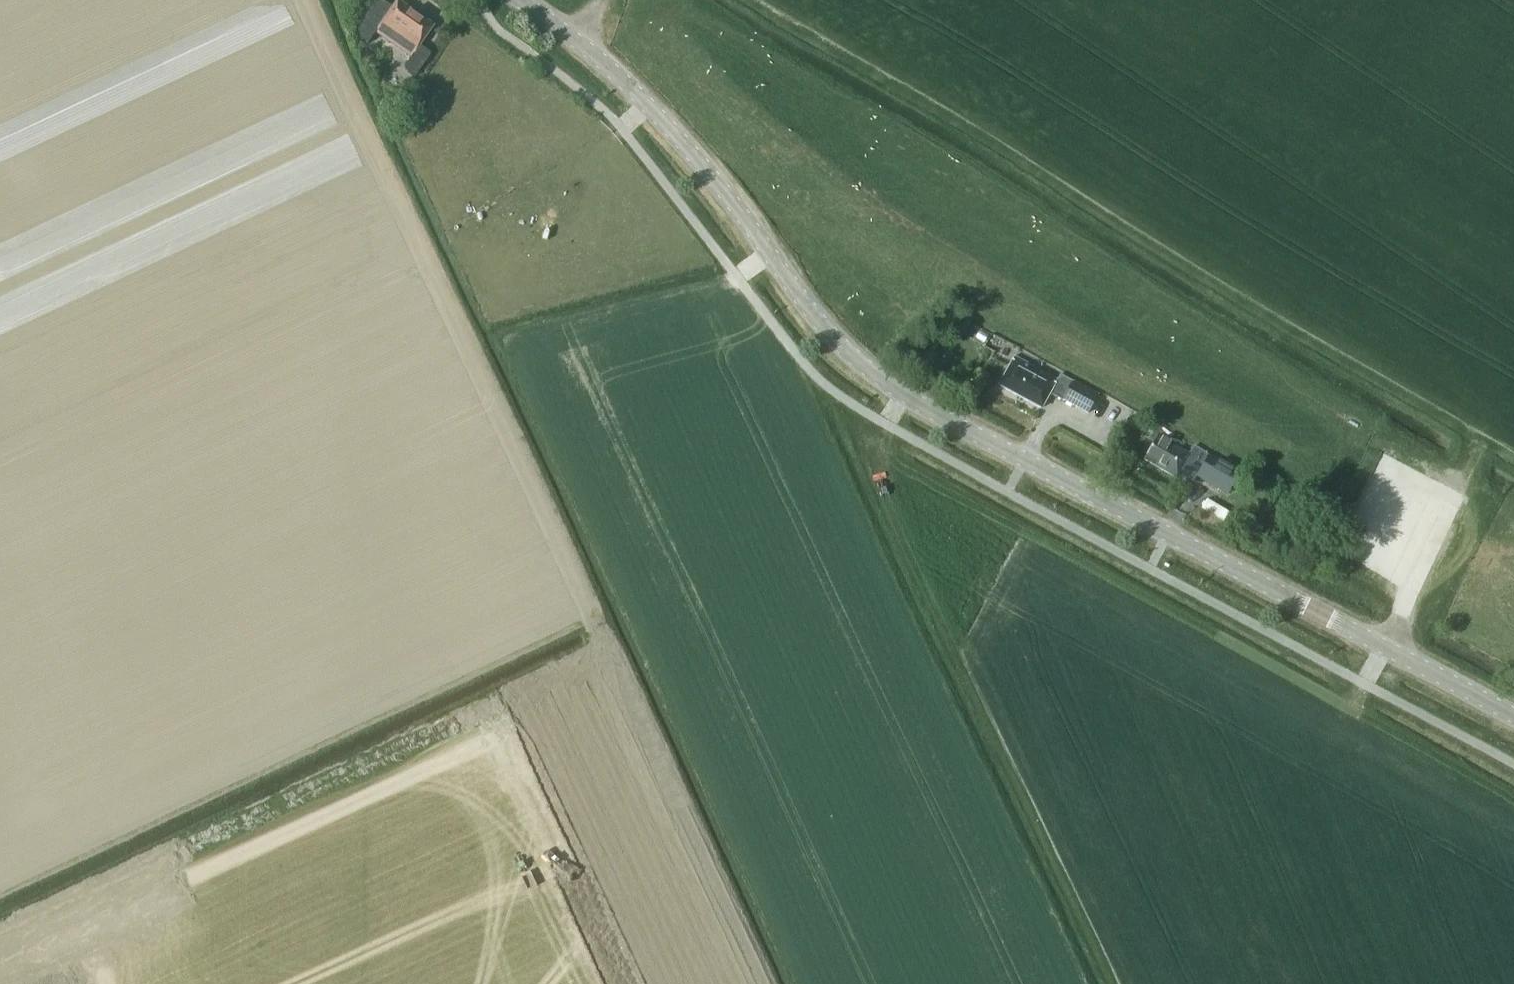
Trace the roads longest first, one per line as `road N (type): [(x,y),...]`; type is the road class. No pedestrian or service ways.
road 1 (tertiary): [(1513,720),(909,398),(813,315),(690,150),(629,86),(522,0)]

